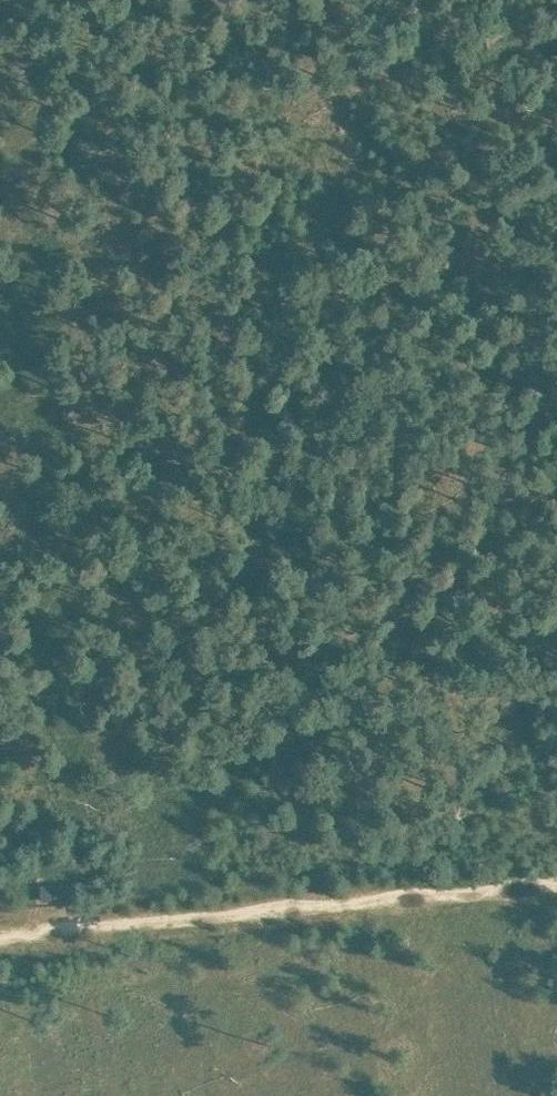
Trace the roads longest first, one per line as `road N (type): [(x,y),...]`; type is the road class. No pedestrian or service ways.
road 1 (track): [(556,883),(0,937)]

